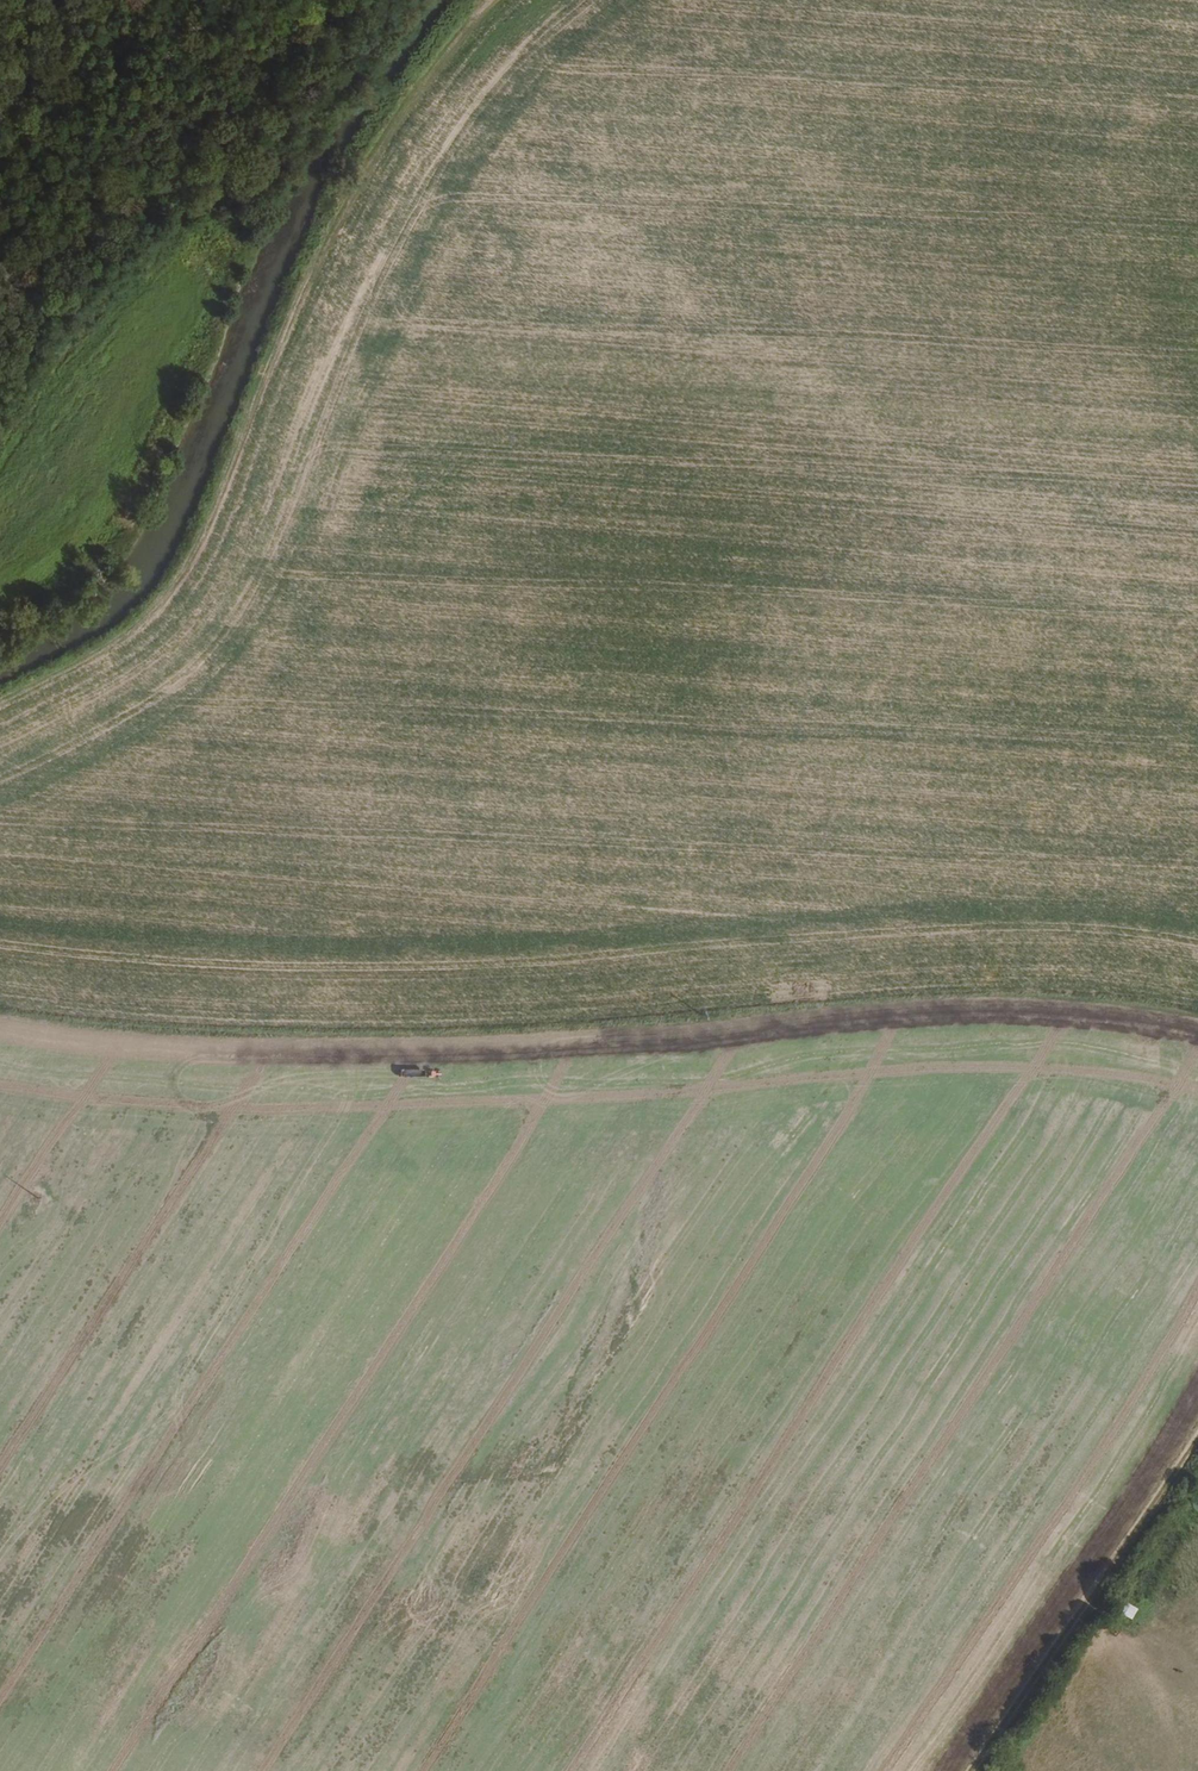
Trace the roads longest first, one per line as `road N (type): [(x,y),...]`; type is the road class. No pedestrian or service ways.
road 1 (track): [(0,1014),(136,1032),(313,1036),(684,1023),(957,998),(1093,1001),(1197,1015)]
road 2 (track): [(1197,1436),(970,1770)]

